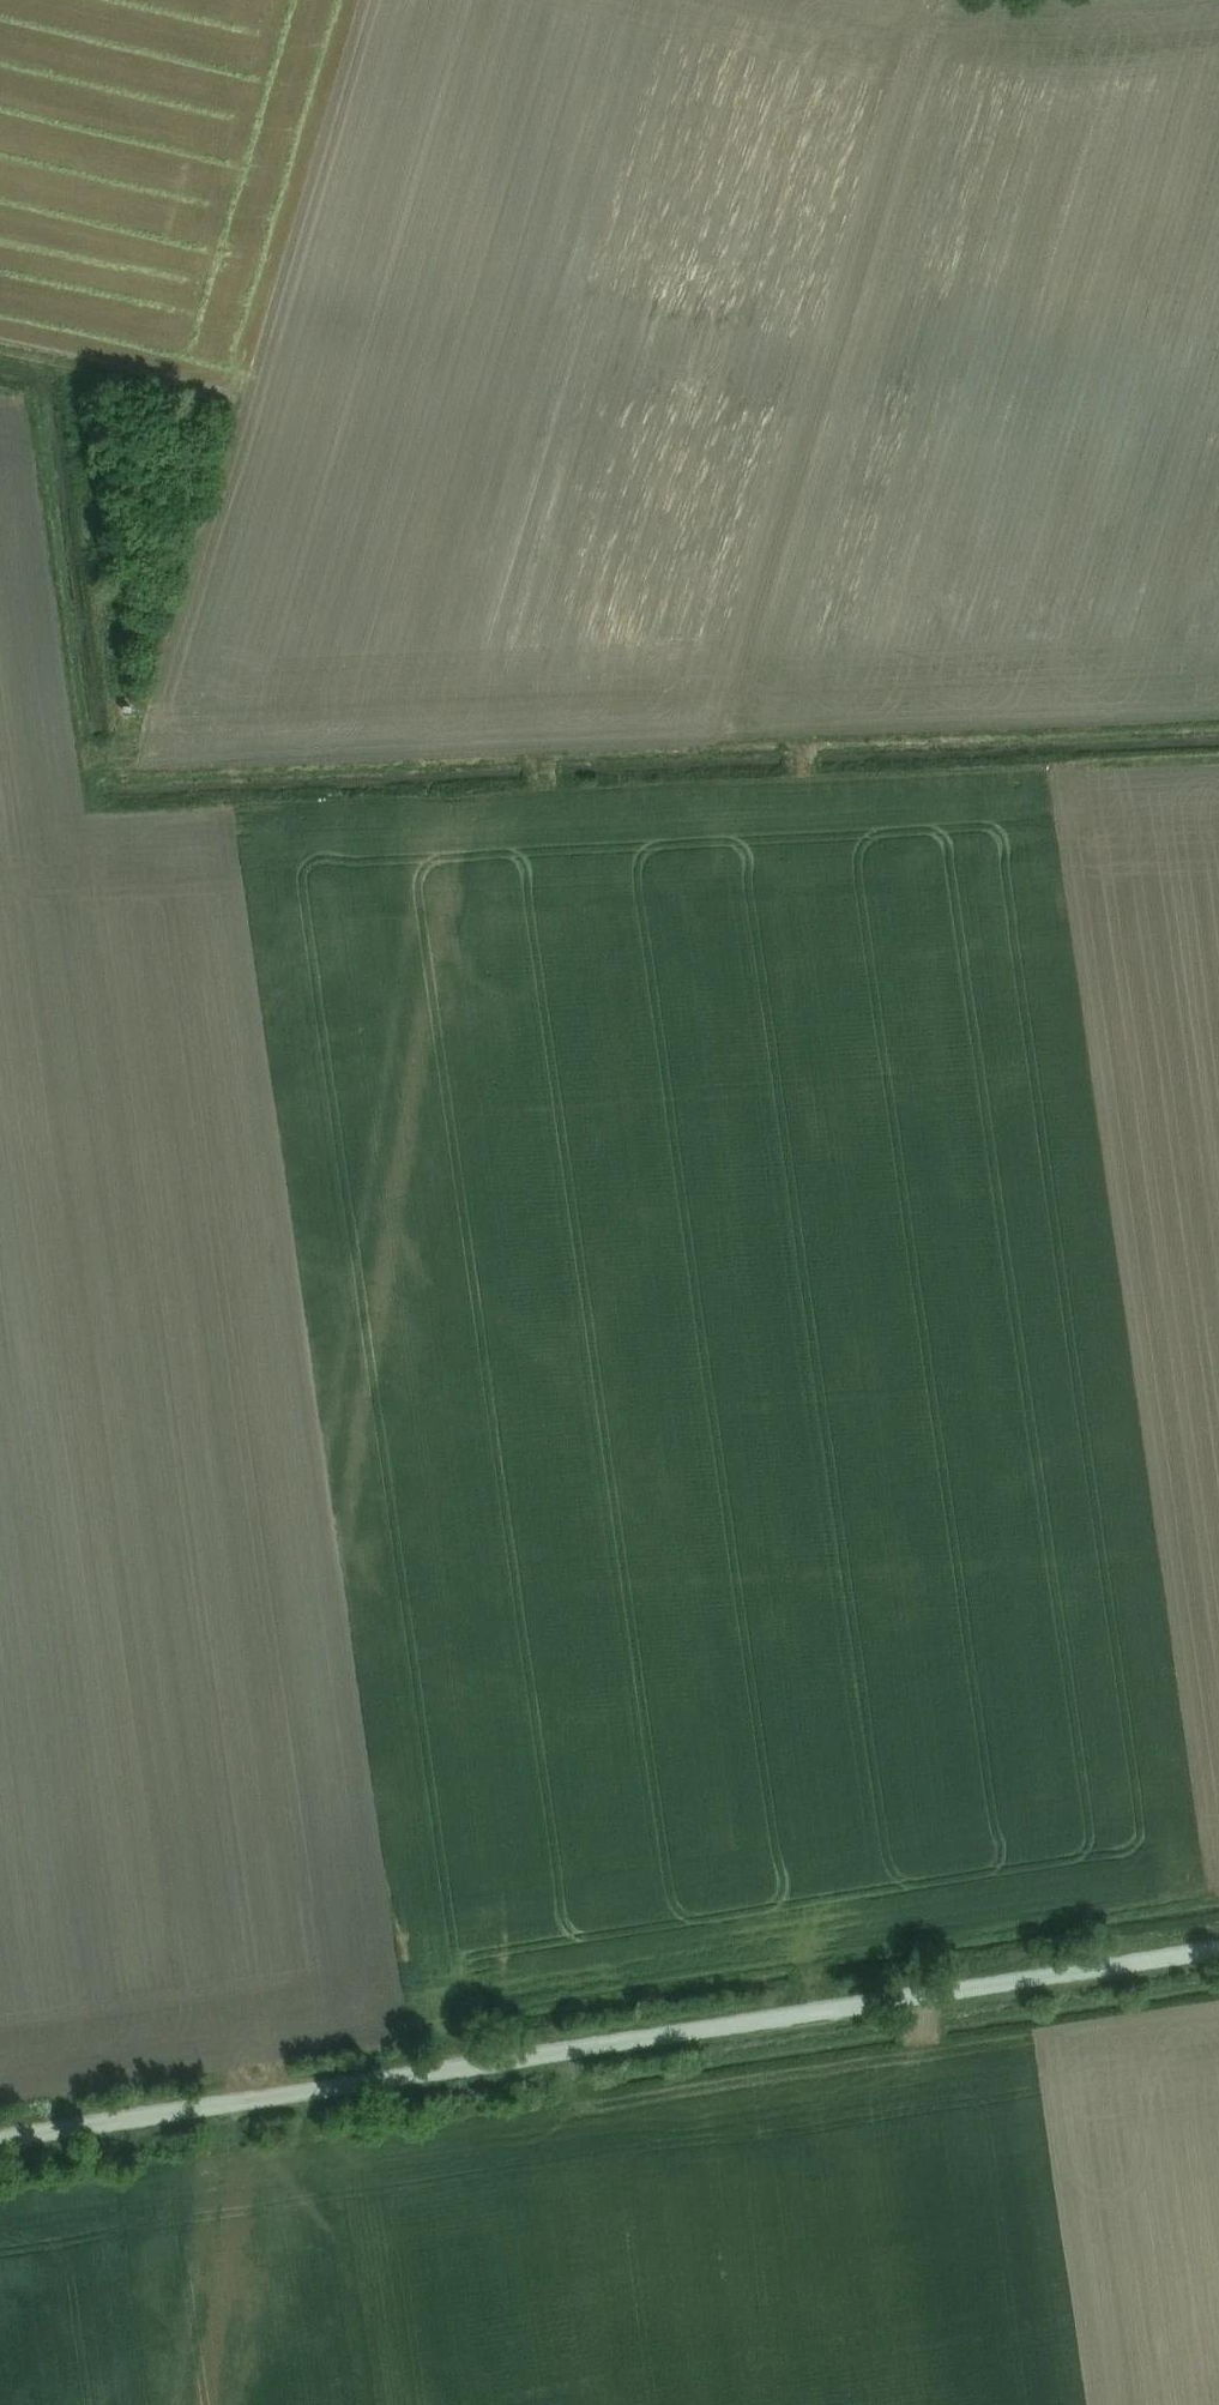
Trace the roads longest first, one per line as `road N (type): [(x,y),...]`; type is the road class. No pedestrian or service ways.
road 1 (track): [(1218,1950),(0,2142)]

